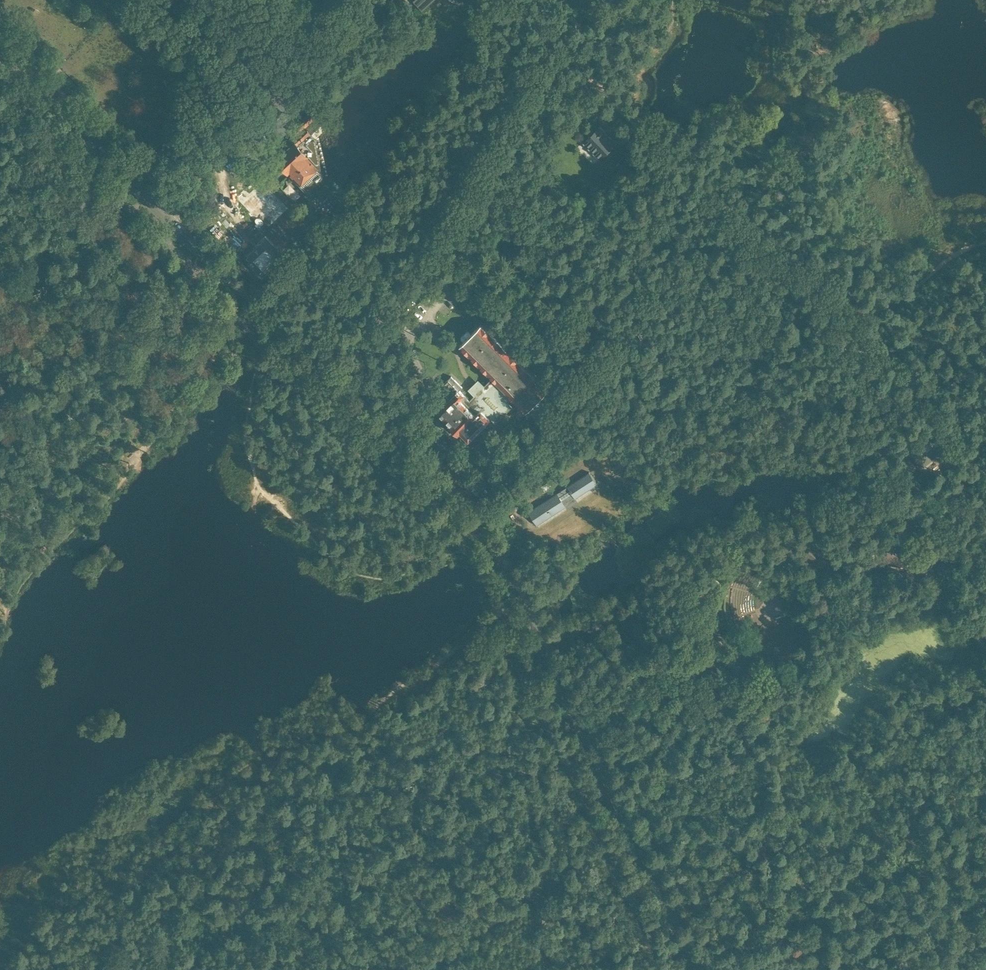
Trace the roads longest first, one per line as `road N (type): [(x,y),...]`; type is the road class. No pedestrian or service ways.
road 1 (tertiary): [(696,969),(509,570),(157,209)]
road 2 (track): [(540,28),(662,148),(821,270),(861,316)]
road 3 (unclassified): [(157,209),(384,0)]
road 4 (tertiary): [(157,209),(0,50)]
road 5 (track): [(985,896),(824,969)]
road 6 (track): [(861,316),(975,451)]

